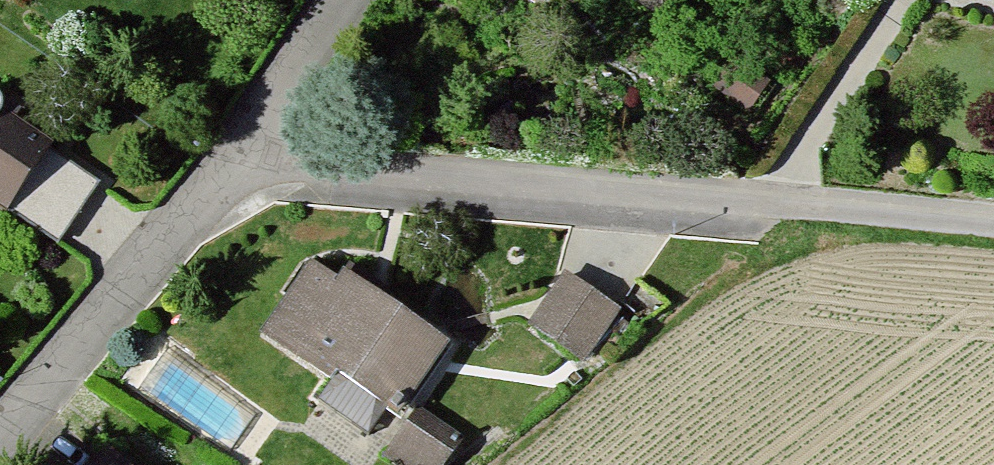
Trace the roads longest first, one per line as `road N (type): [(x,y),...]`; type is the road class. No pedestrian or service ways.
road 1 (residential): [(785,199),(221,165)]
road 2 (residential): [(0,438),(37,403),(221,165)]
road 3 (residential): [(911,0),(785,199)]
road 4 (residential): [(993,222),(785,199)]
road 5 (residential): [(221,165),(335,0)]

